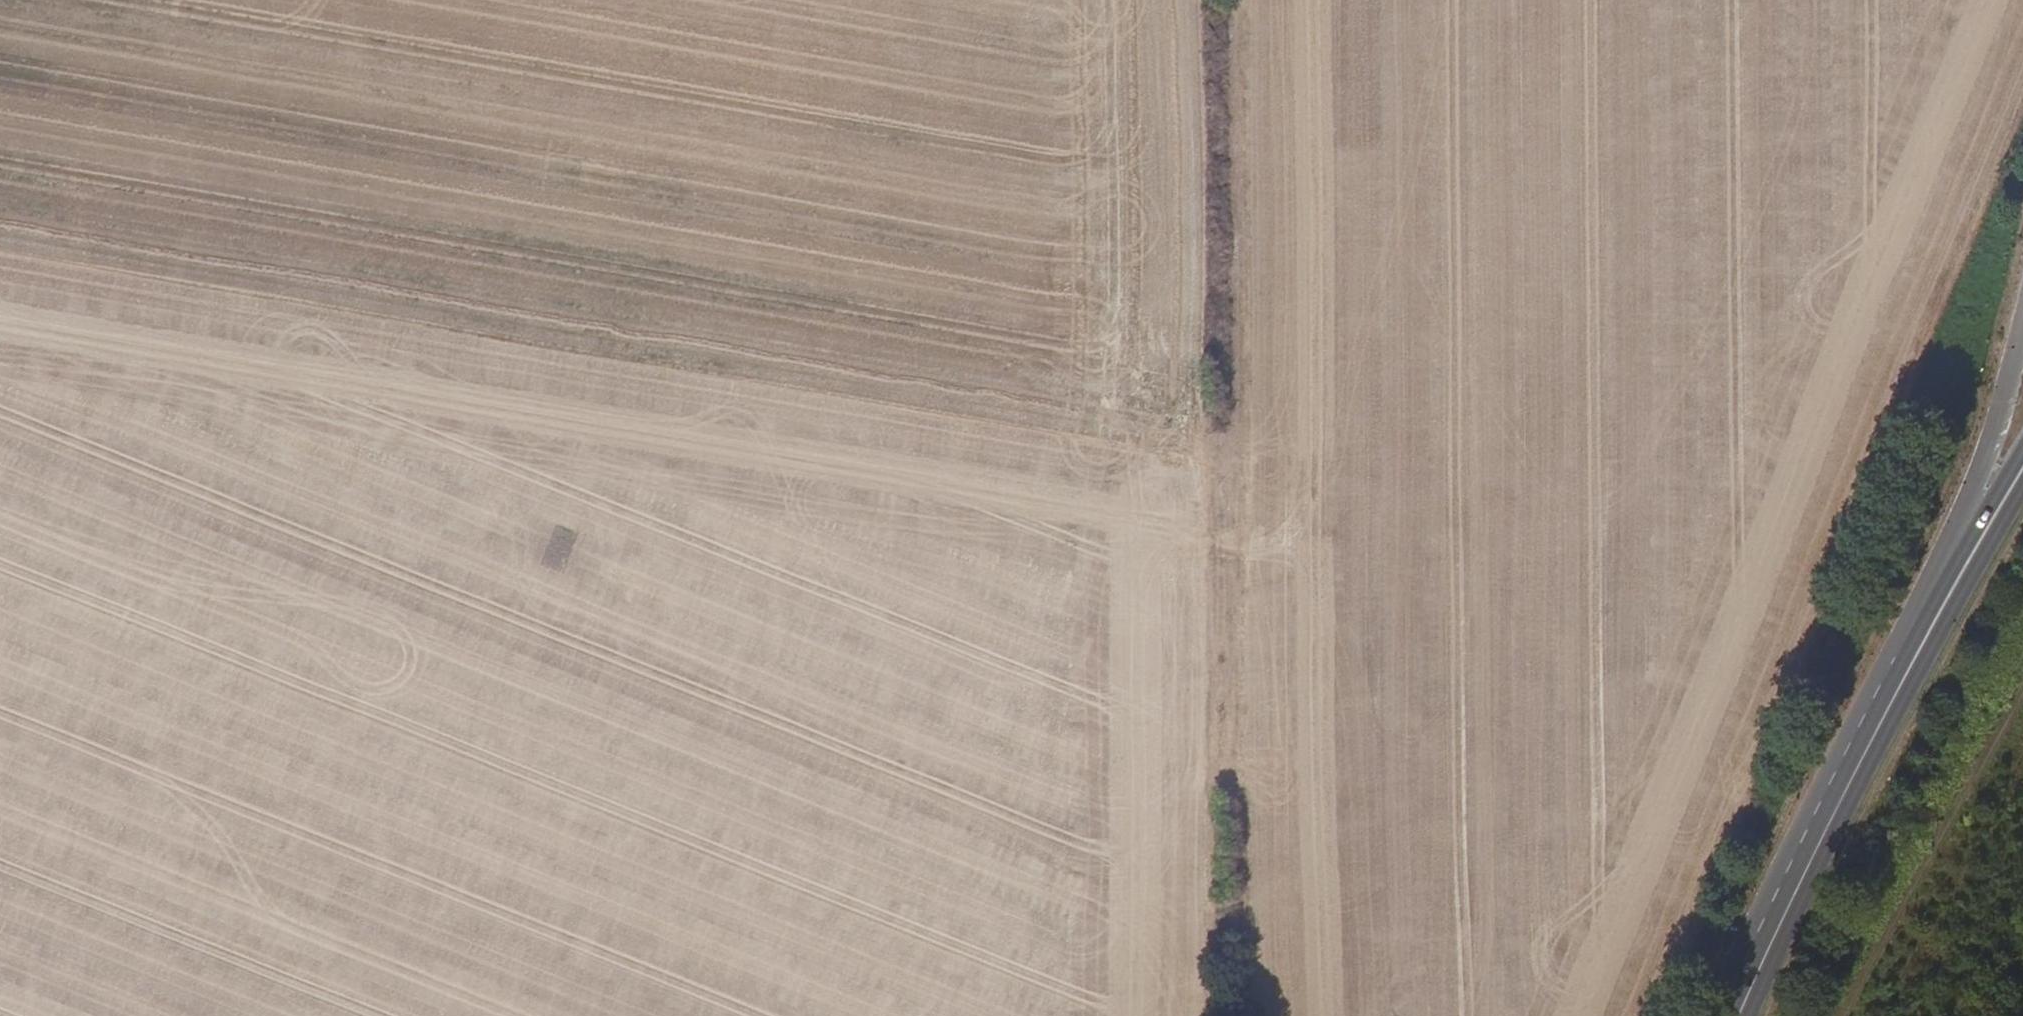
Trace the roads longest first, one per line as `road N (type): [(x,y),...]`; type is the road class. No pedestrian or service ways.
road 1 (primary): [(1729,1015),(1907,664)]
road 2 (unclassified): [(2022,319),(1969,515),(1907,664)]
road 3 (primary): [(1907,664),(2022,469)]

